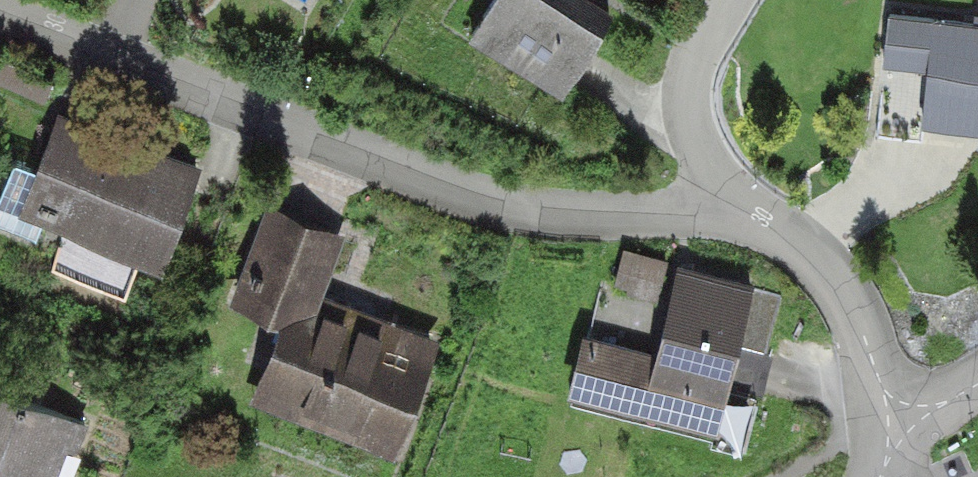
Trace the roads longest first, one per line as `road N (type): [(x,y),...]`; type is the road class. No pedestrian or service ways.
road 1 (residential): [(0,12),(472,195),(533,211),(598,215),(743,210)]
road 2 (residential): [(743,210),(789,234),(823,266),(903,418)]
road 3 (residential): [(727,0),(693,63),(690,96),(696,133),(743,210)]

